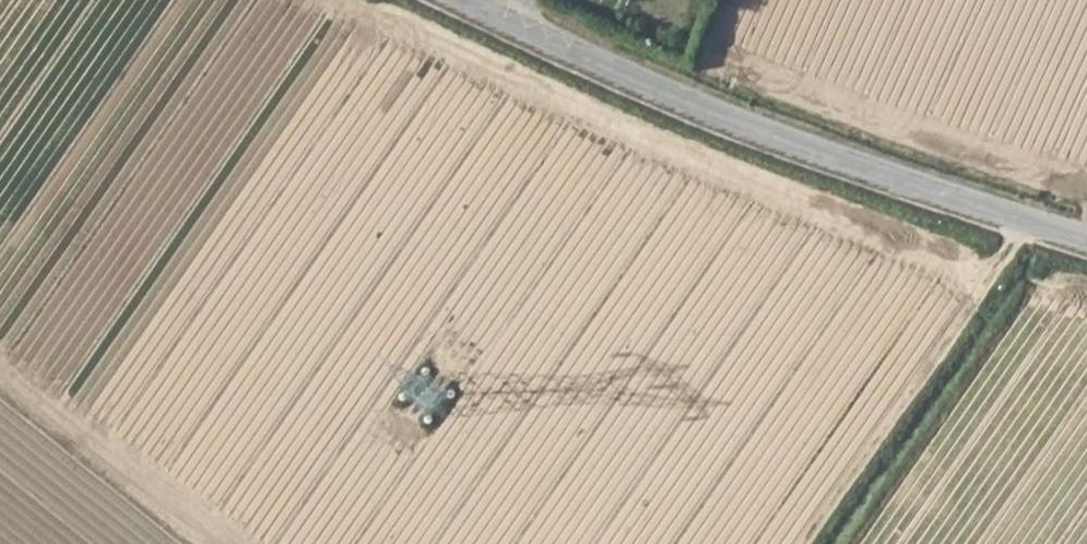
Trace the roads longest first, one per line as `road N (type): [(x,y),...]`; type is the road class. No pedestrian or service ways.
road 1 (tertiary): [(459,0),(810,152),(1086,241)]
road 2 (track): [(0,377),(218,543)]

